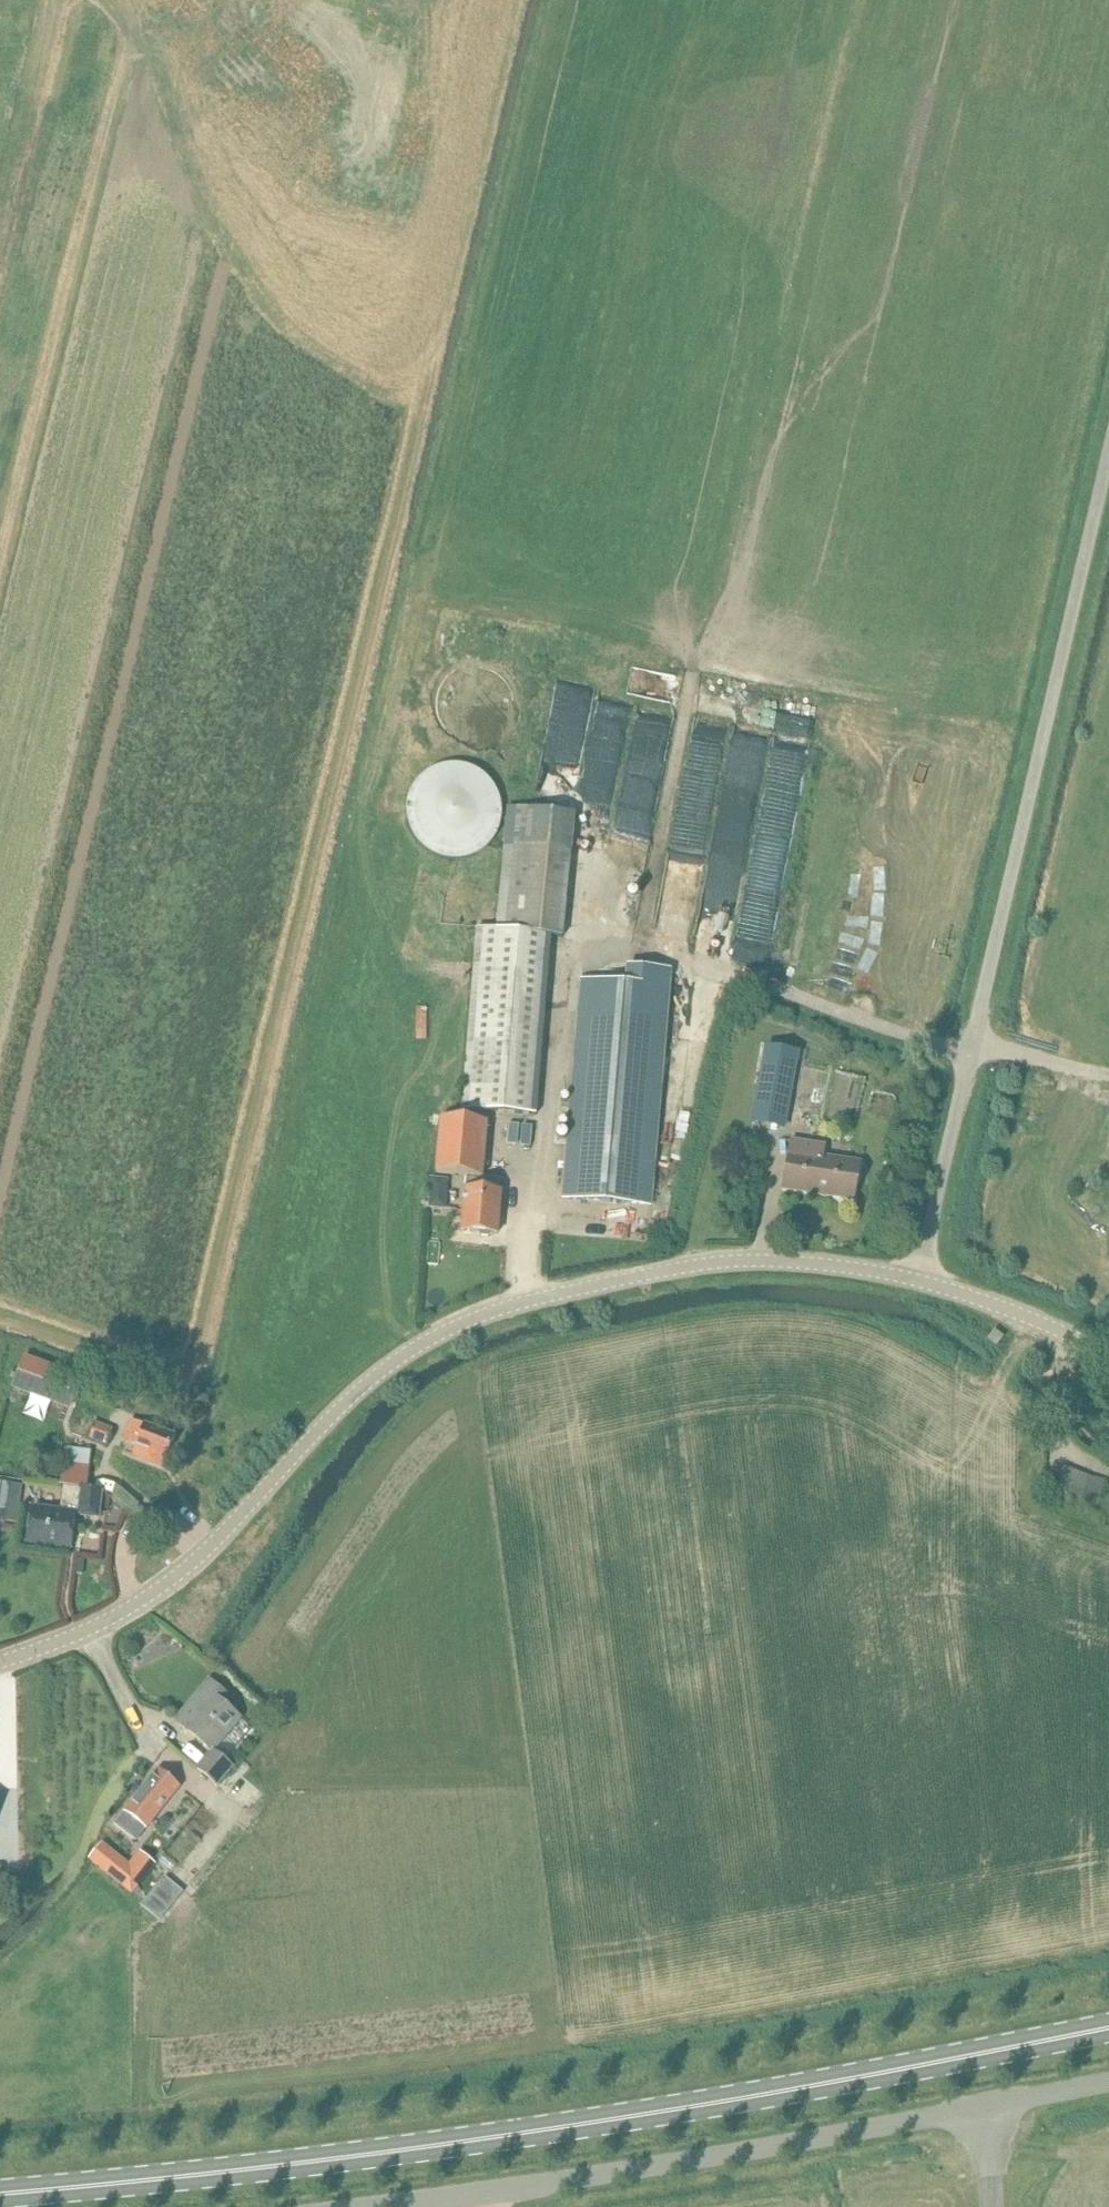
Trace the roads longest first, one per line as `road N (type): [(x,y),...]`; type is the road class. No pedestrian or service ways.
road 1 (primary): [(0,2199),(593,2128),(1108,2025)]
road 2 (residential): [(922,1282),(833,1265),(694,1265),(534,1299),(465,1323),(406,1352),(354,1396),(212,1548),(161,1589),(104,1622),(0,1663)]
road 3 (unclassified): [(922,1282),(1108,477)]
road 4 (unclassified): [(378,2206),(872,2130),(1108,2084)]
road 5 (residential): [(1108,1356),(1036,1320),(922,1282)]

